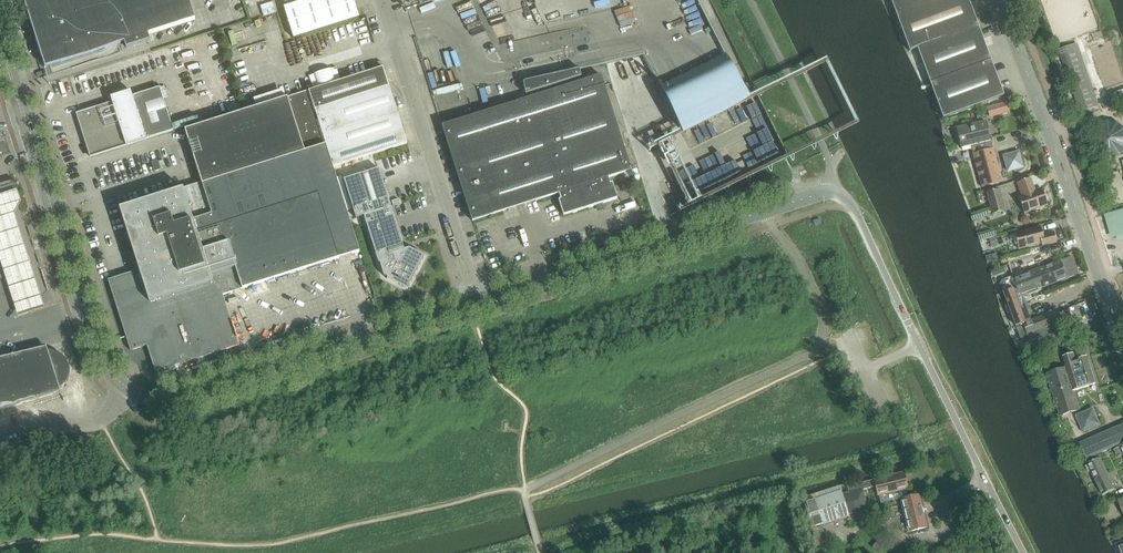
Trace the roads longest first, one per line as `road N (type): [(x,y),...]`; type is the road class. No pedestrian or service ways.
road 1 (unclassified): [(1024,552),(853,209),(828,193)]
road 2 (tertiary): [(128,389),(98,346),(0,43)]
road 3 (tertiary): [(477,305),(828,193)]
road 4 (tertiary): [(477,305),(181,393),(128,389)]
road 5 (tertiary): [(1122,337),(1000,0)]
road 6 (unclassified): [(477,305),(380,0)]
road 7 (unclassified): [(128,389),(95,424),(54,422),(0,438)]

